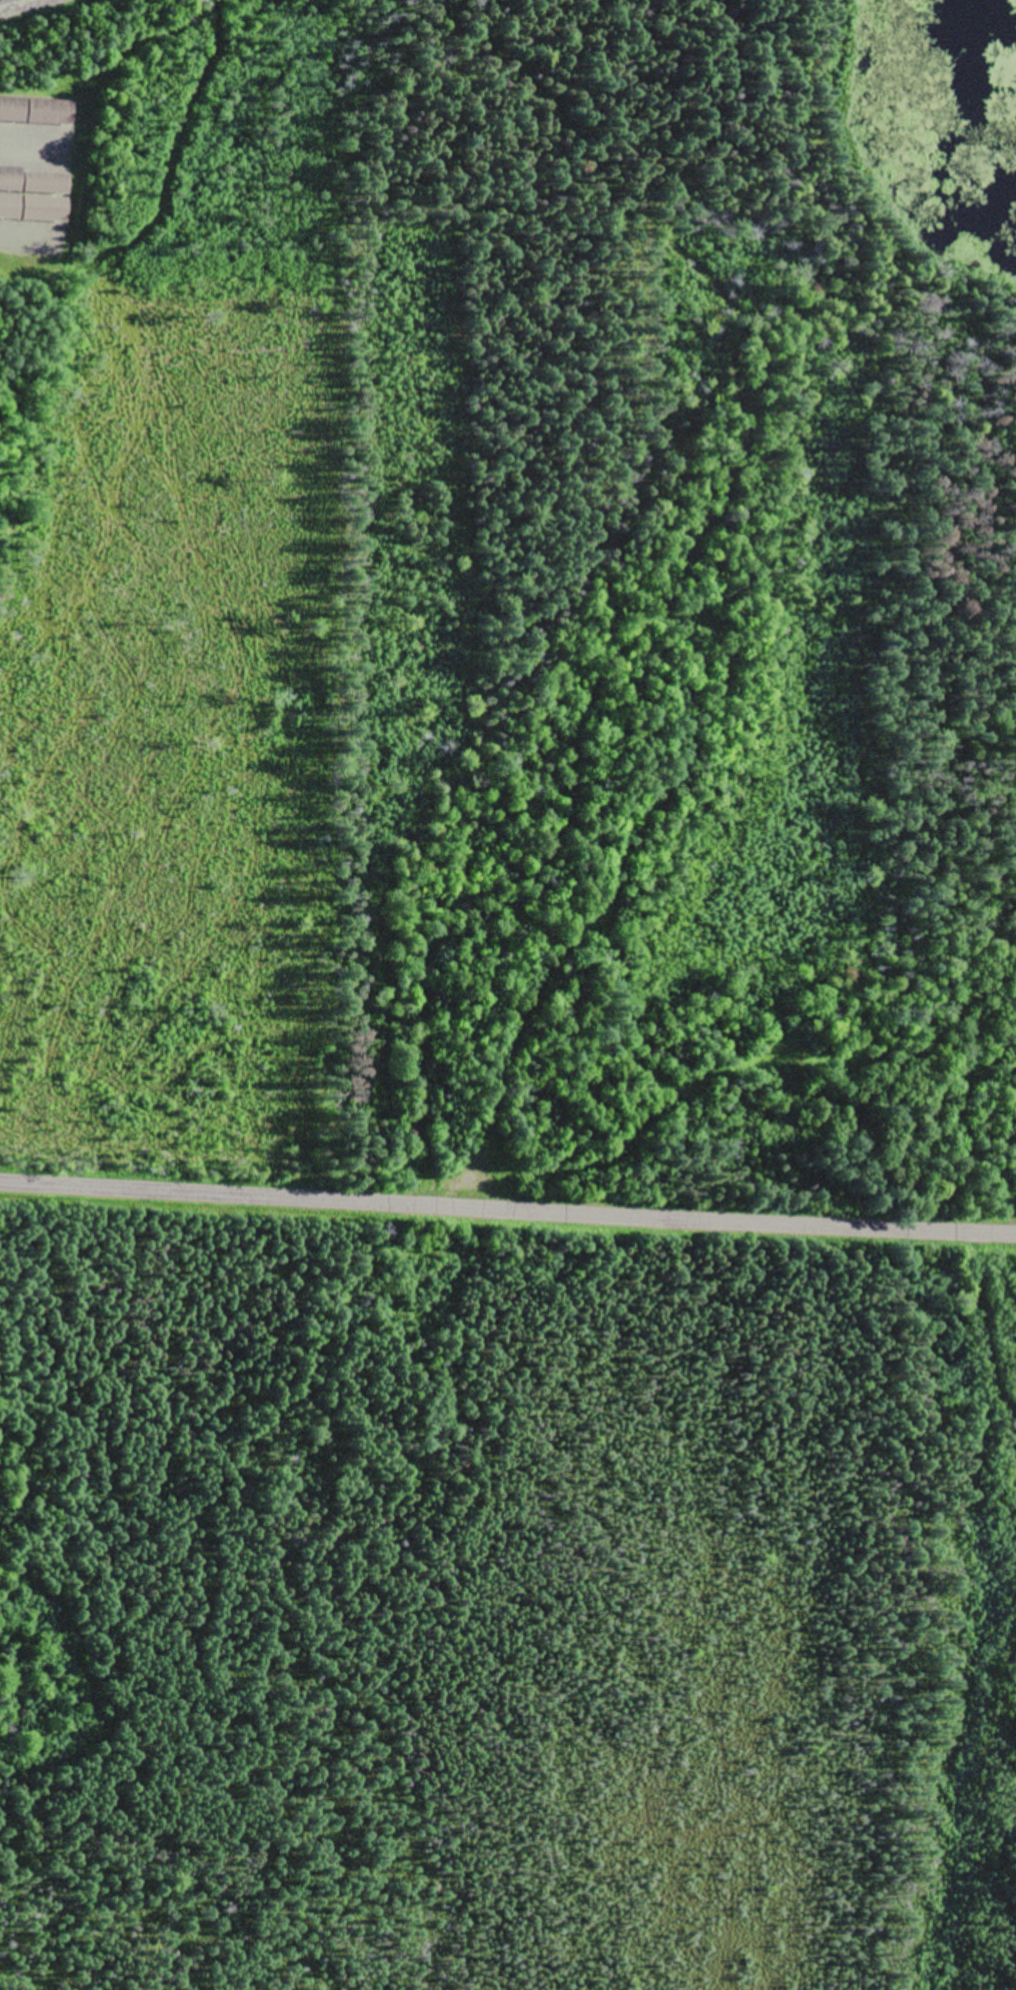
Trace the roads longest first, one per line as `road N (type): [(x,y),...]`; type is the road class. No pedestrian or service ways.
road 1 (residential): [(0,1182),(1015,1237)]

